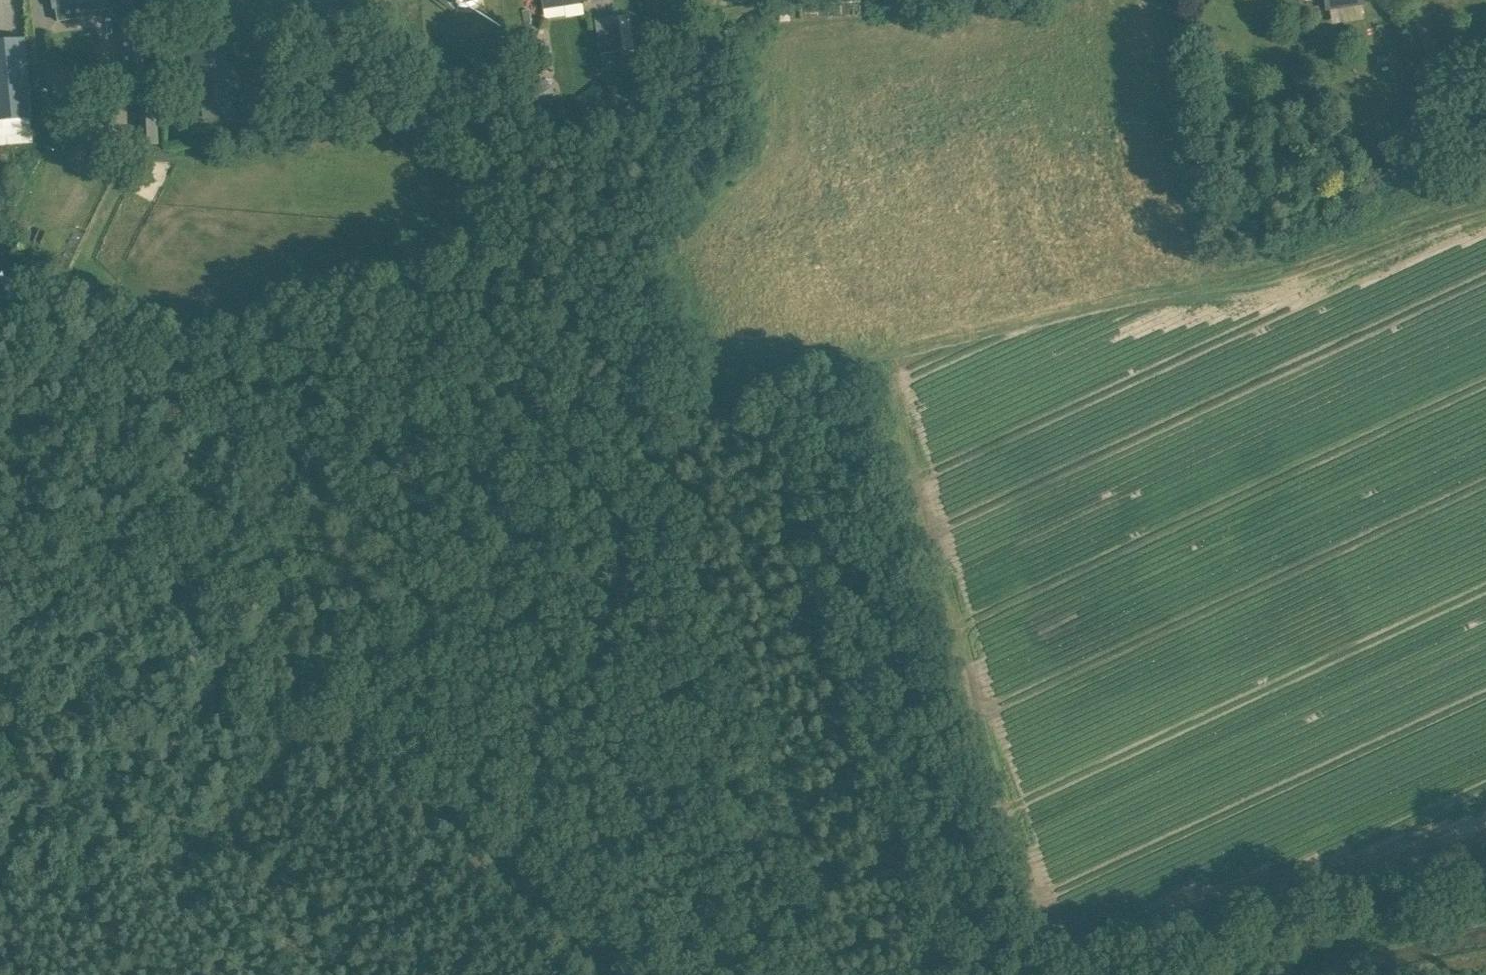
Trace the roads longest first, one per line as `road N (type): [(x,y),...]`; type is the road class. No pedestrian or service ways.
road 1 (track): [(0,878),(176,865),(402,648),(675,412),(1157,292),(1485,195)]

